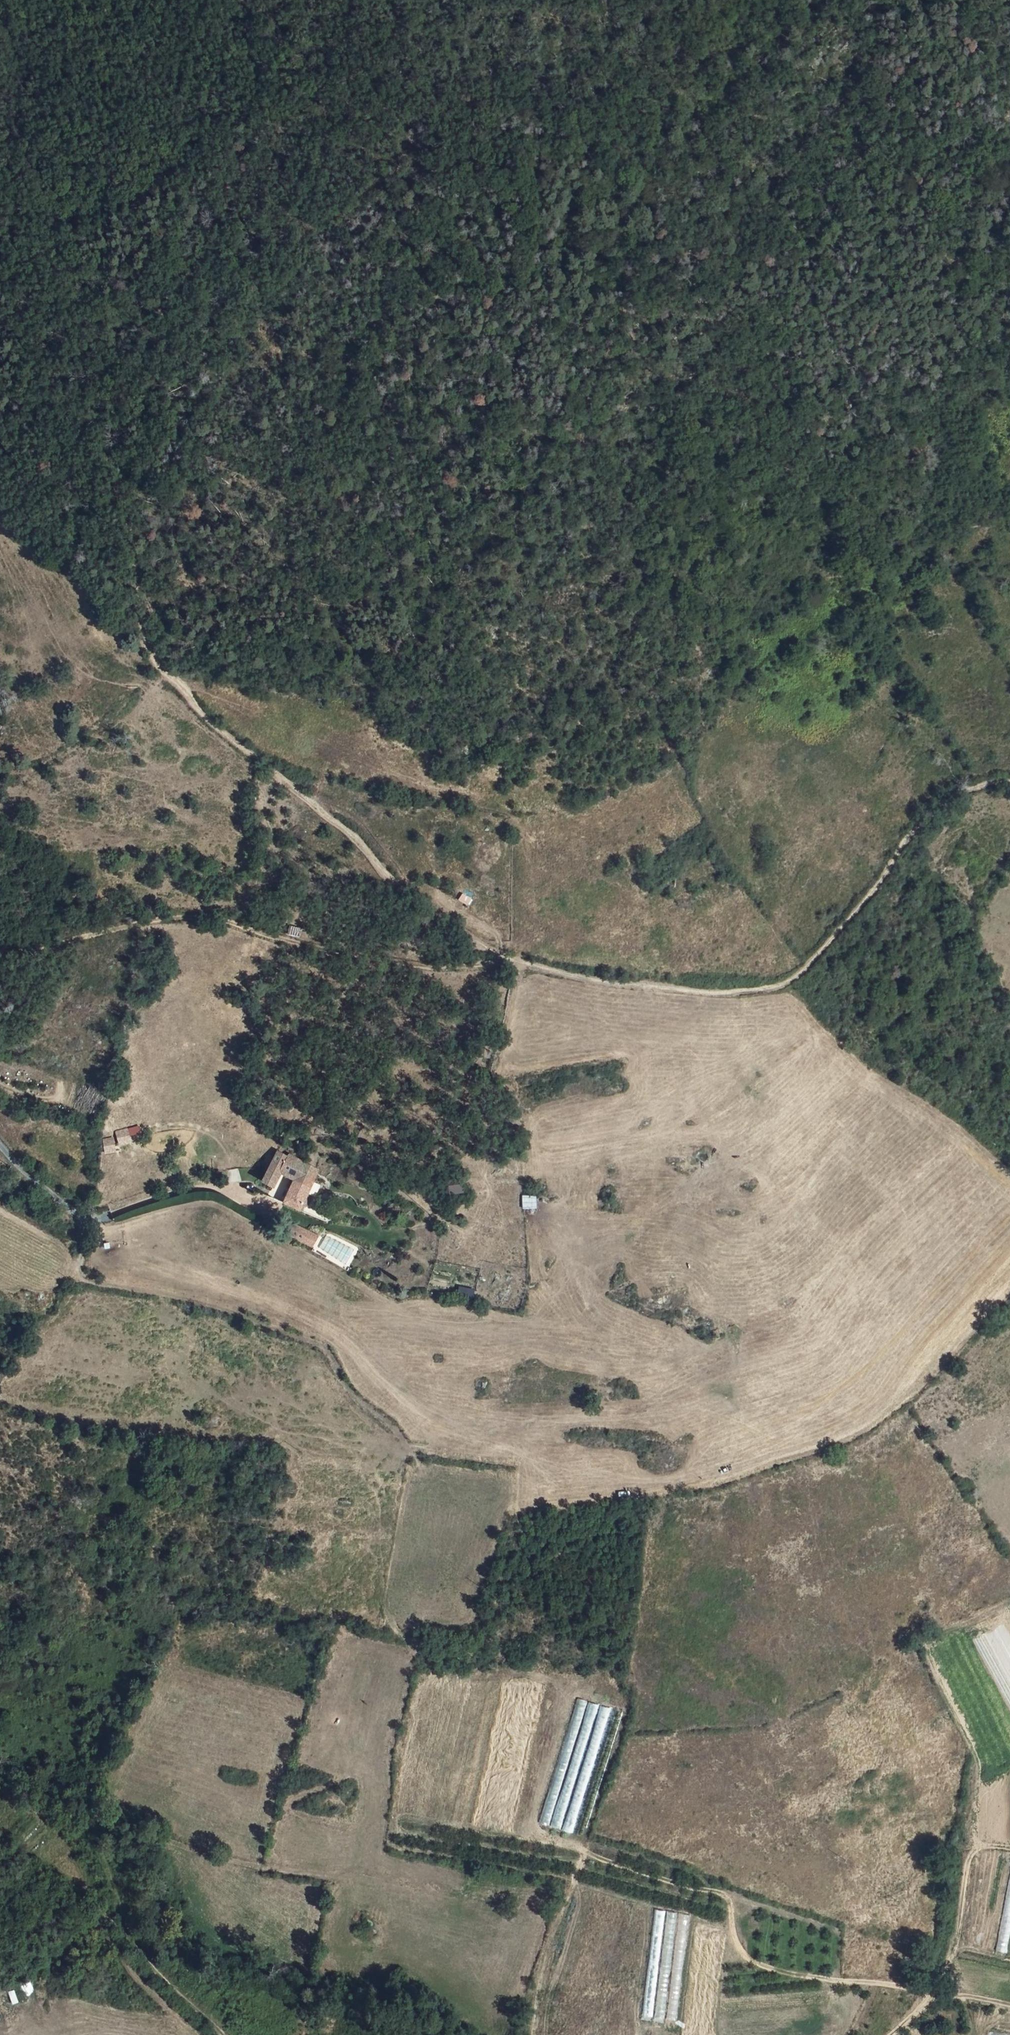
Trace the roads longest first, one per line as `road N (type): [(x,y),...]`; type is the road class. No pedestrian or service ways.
road 1 (track): [(167,673),(146,645),(136,593),(118,422),(31,163),(0,109)]
road 2 (track): [(1009,783),(947,800),(797,977),(777,988),(731,994),(612,985),(506,957)]
road 3 (track): [(0,948),(38,950),(167,918),(213,917),(360,961),(439,970),(506,957)]
road 4 (track): [(506,957),(444,923),(394,882),(357,835),(218,728),(167,673)]
road 5 (track): [(227,2034),(149,1964),(123,1917),(97,1813)]
road 6 (track): [(0,773),(62,760),(167,673)]

